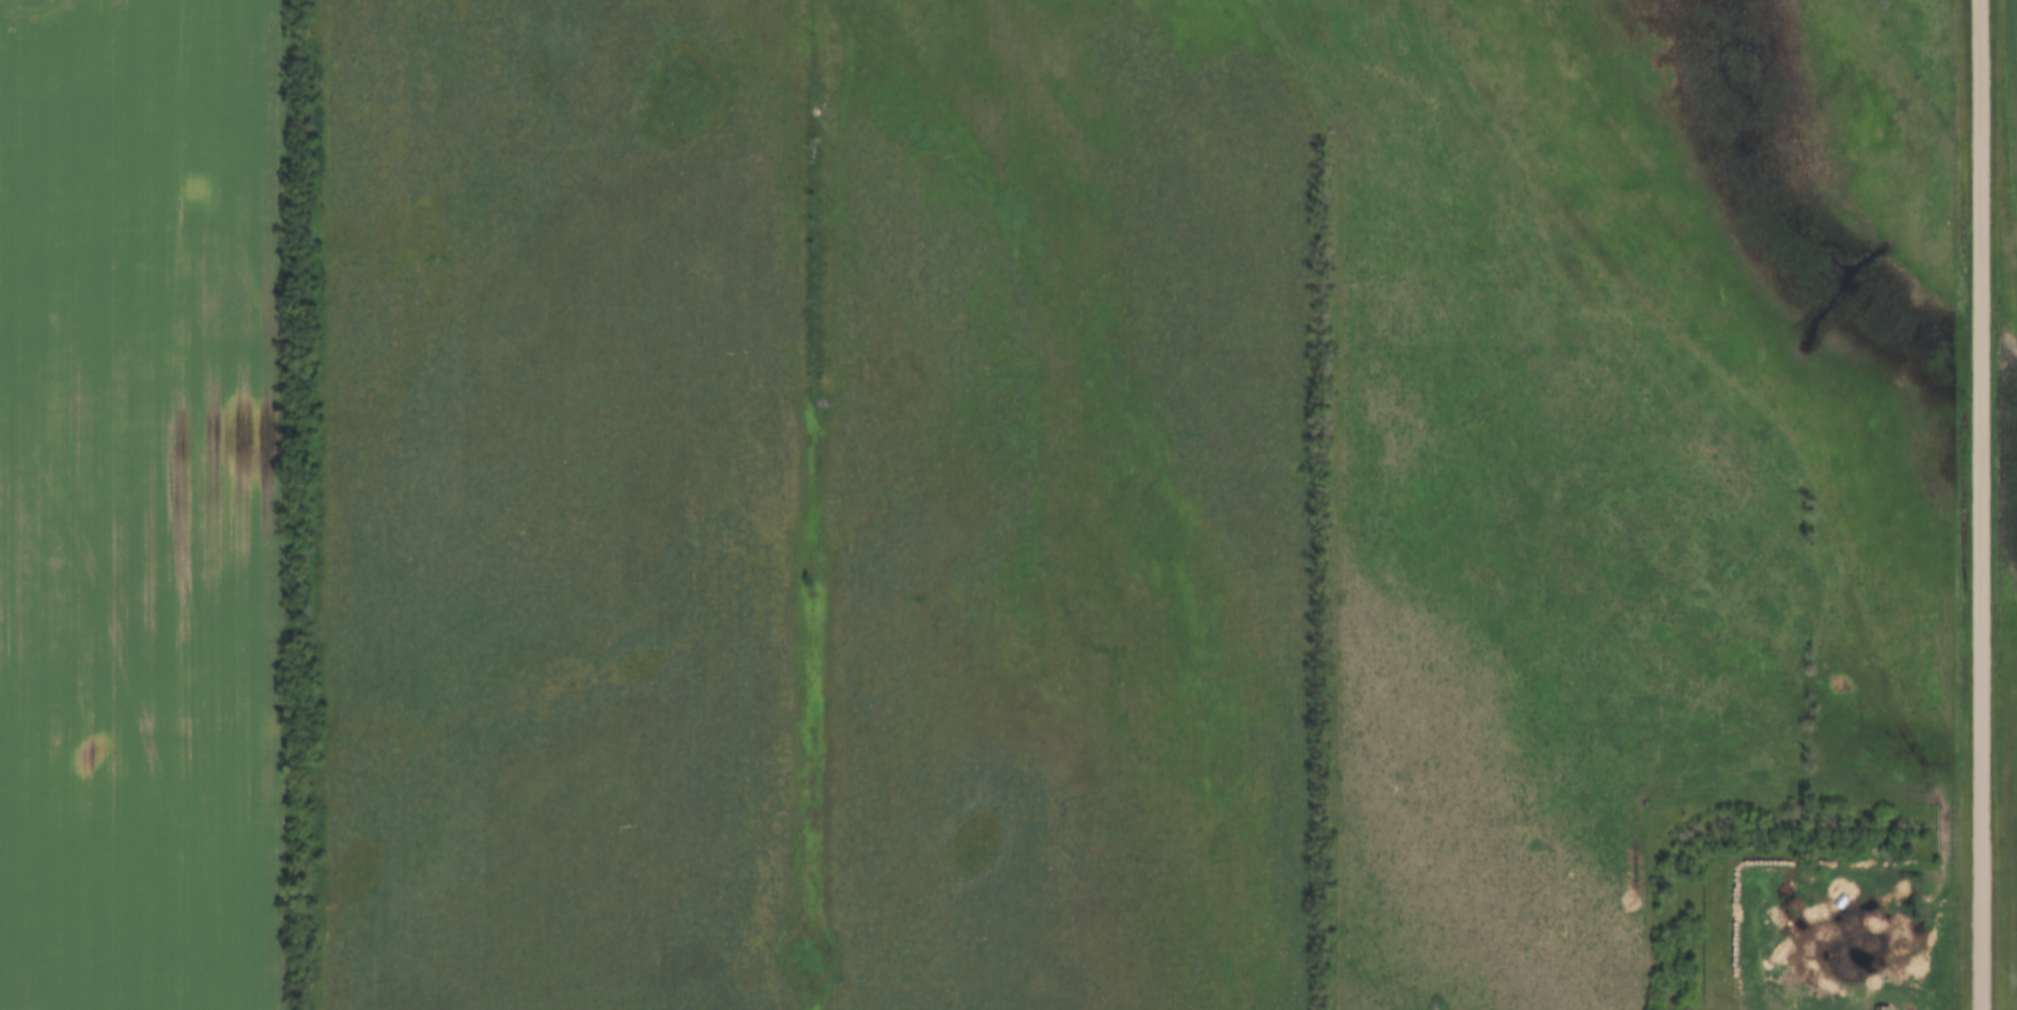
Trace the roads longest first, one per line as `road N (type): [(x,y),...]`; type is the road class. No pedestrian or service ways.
road 1 (residential): [(1982,1009),(1981,0)]

